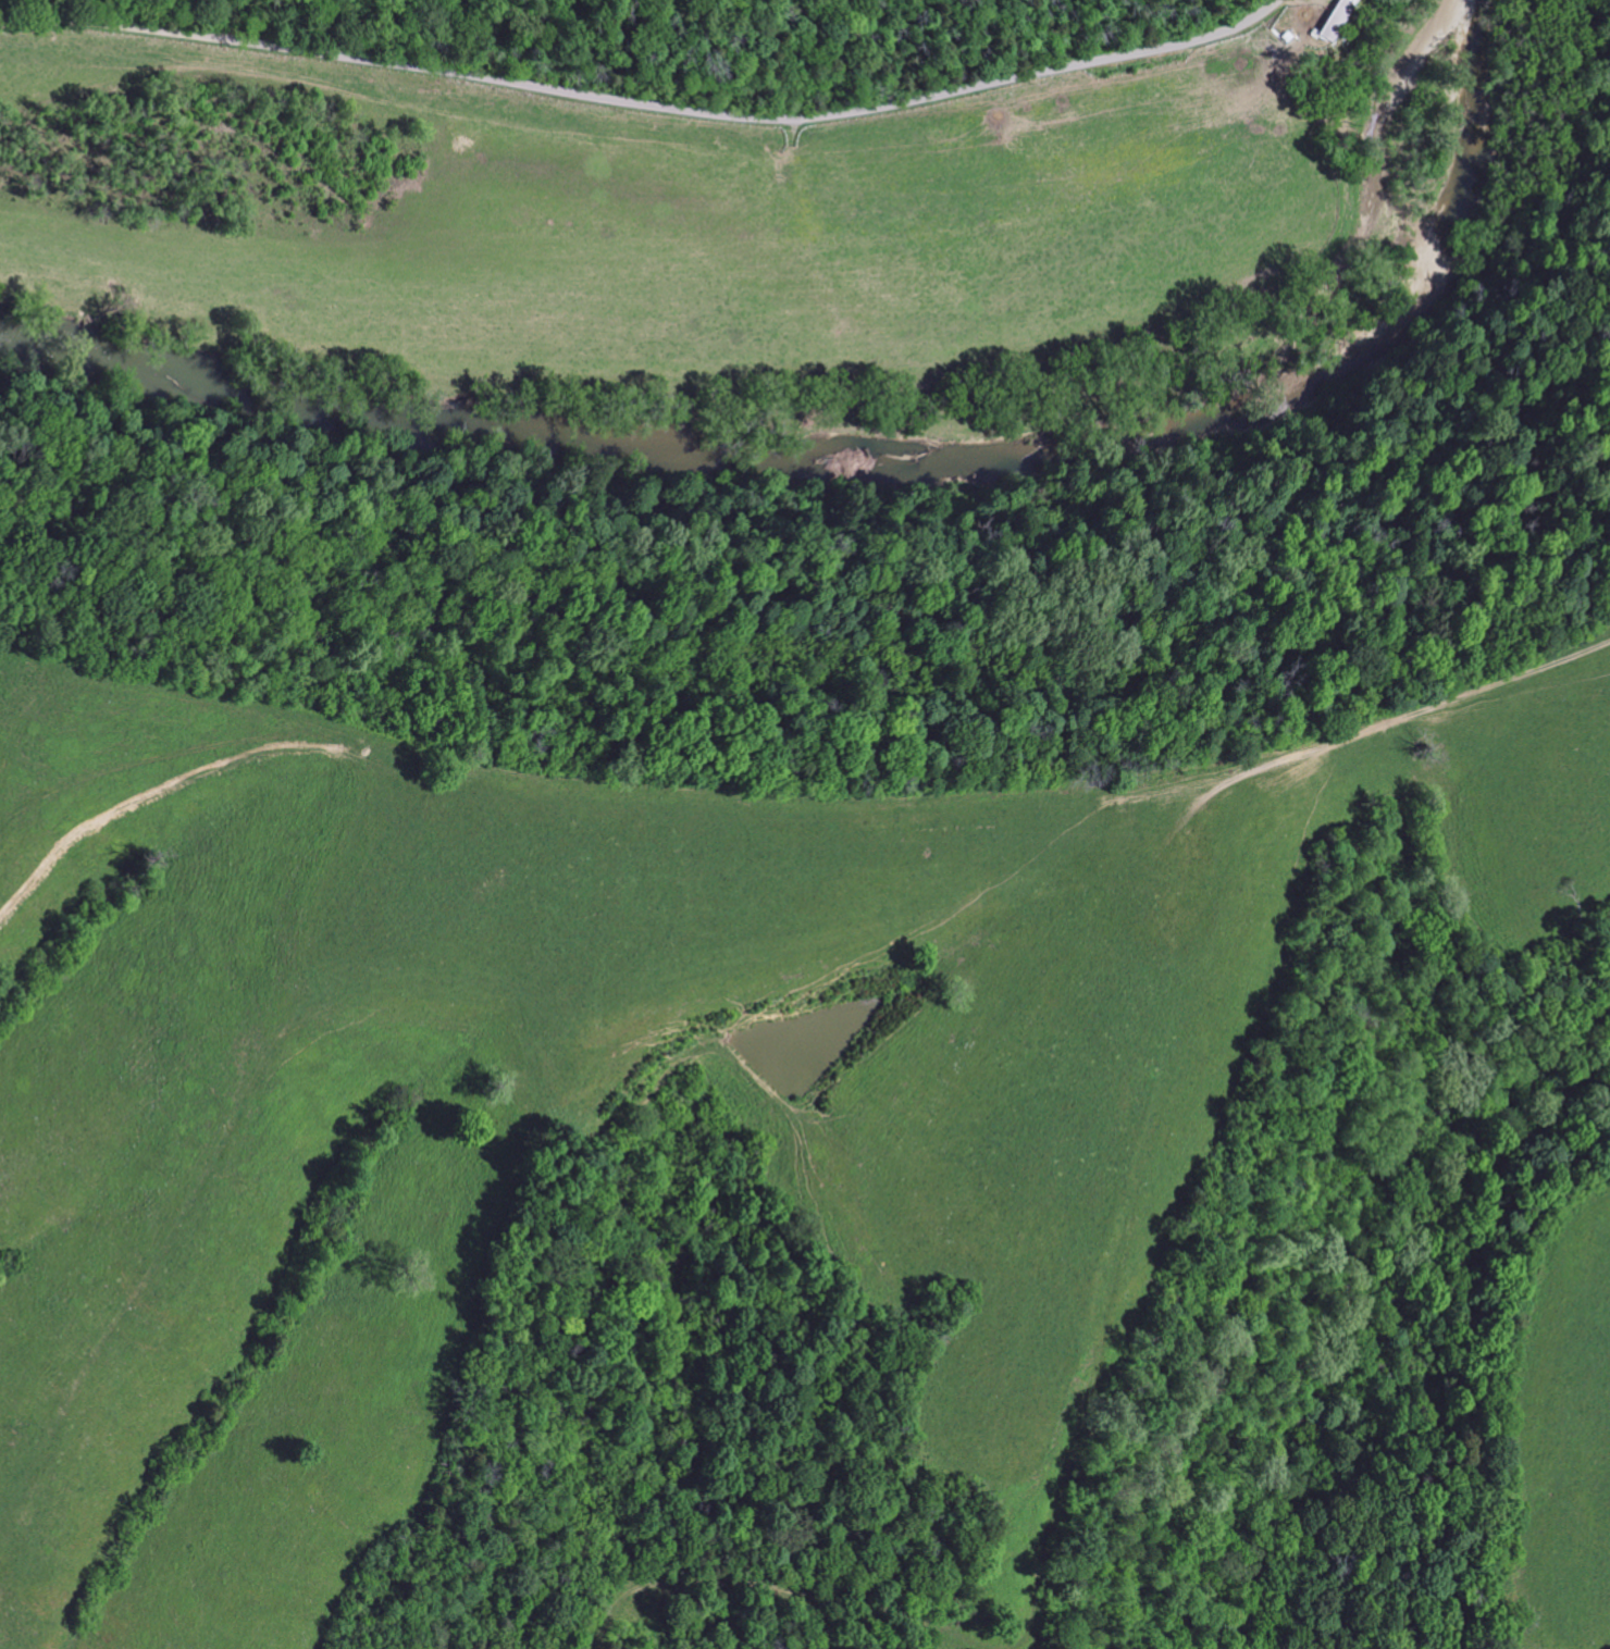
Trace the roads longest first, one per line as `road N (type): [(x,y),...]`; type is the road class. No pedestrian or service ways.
road 1 (residential): [(1267,0),(1204,35),(793,117),(589,94),(122,18),(0,22)]
road 2 (track): [(991,1232),(955,1362),(932,1391),(932,1415),(908,1455),(850,1503),(728,1491),(662,1526),(558,1648)]
road 3 (residential): [(1165,833),(1188,803),(1609,660)]

